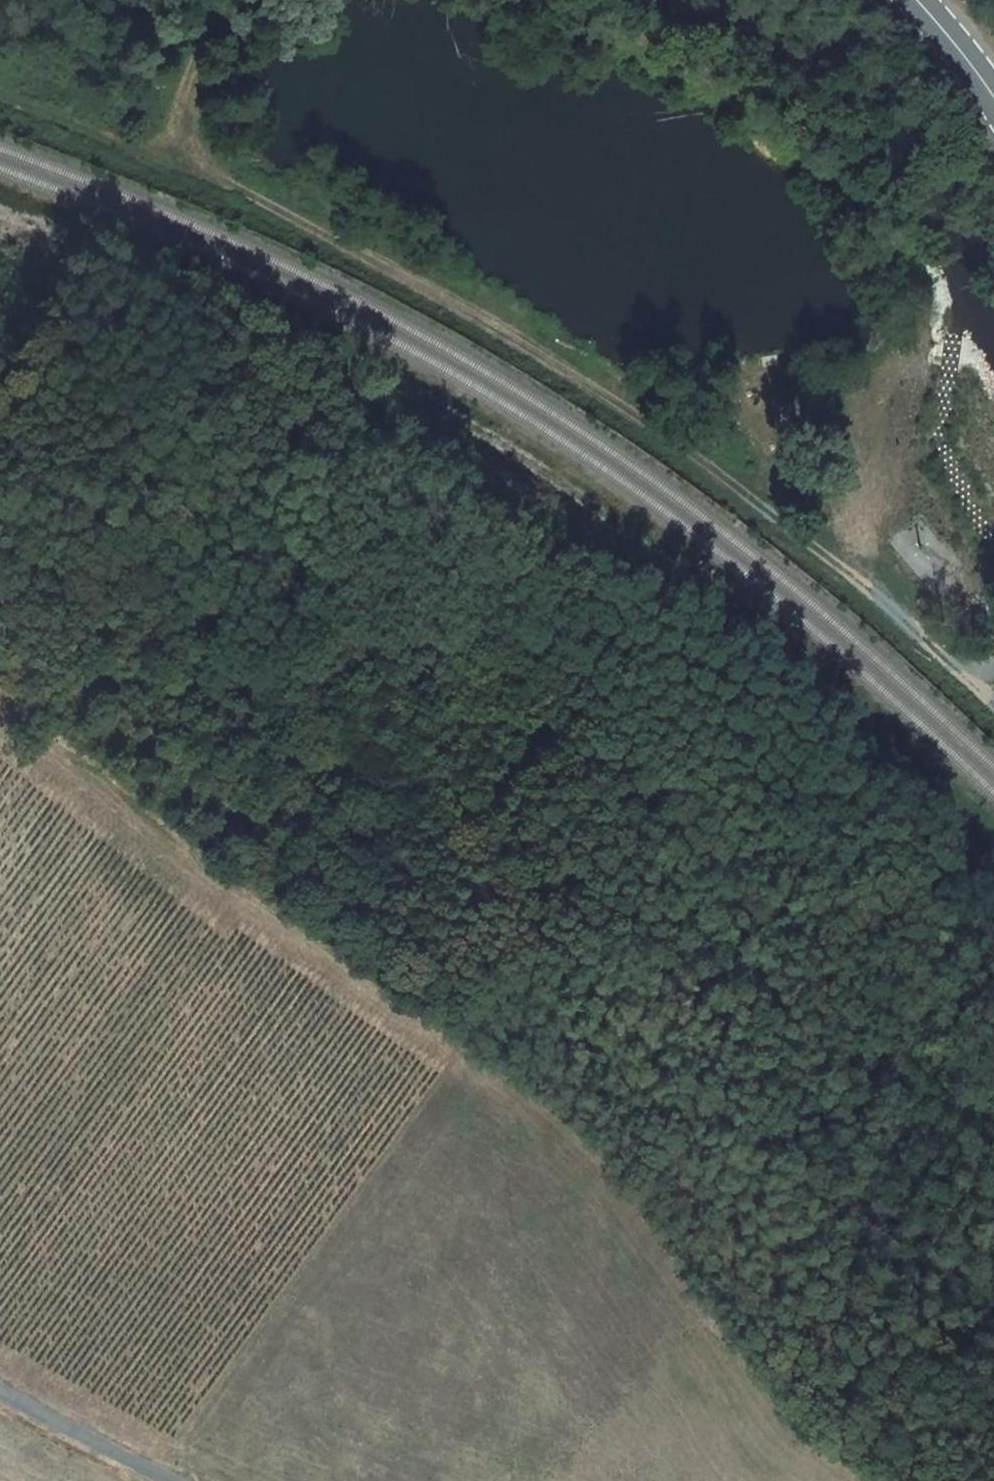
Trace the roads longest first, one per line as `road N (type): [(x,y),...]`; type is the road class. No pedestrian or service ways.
road 1 (track): [(820,1480),(581,1156),(517,1097),(190,857),(0,697)]
road 2 (unclassified): [(172,1480),(0,1390)]
road 3 (primary): [(921,0),(993,98)]

